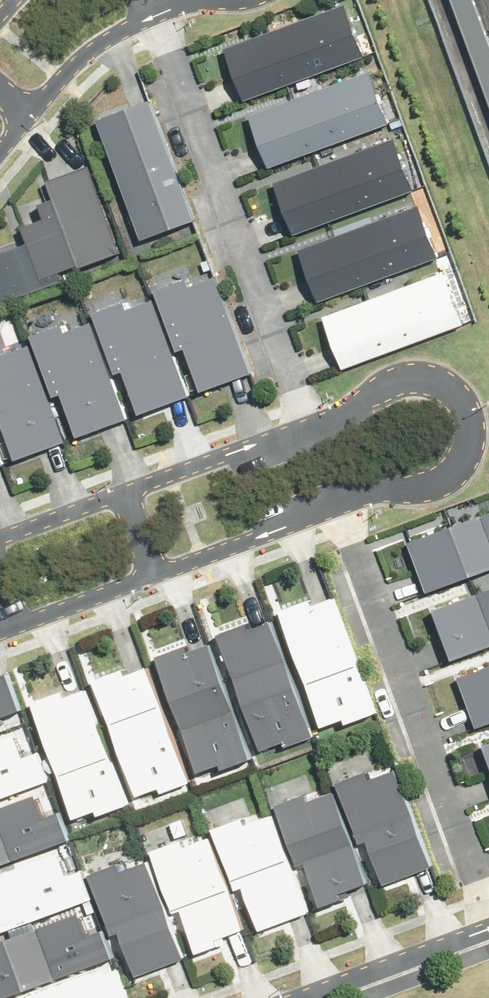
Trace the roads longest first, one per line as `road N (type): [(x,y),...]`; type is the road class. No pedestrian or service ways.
road 1 (residential): [(165,11),(314,431)]
road 2 (residential): [(337,511),(488,902)]
road 3 (residential): [(314,431),(383,390),(431,377),(451,382),(479,411),(479,462),(464,484),(337,511)]
road 4 (residential): [(130,496),(314,431)]
road 5 (residential): [(337,511),(160,577)]
road 6 (residential): [(323,997),(488,938)]
road 7 (residential): [(165,11),(92,50),(29,115)]
road 8 (residential): [(160,577),(0,638)]
road 9 (residential): [(0,543),(130,496)]

